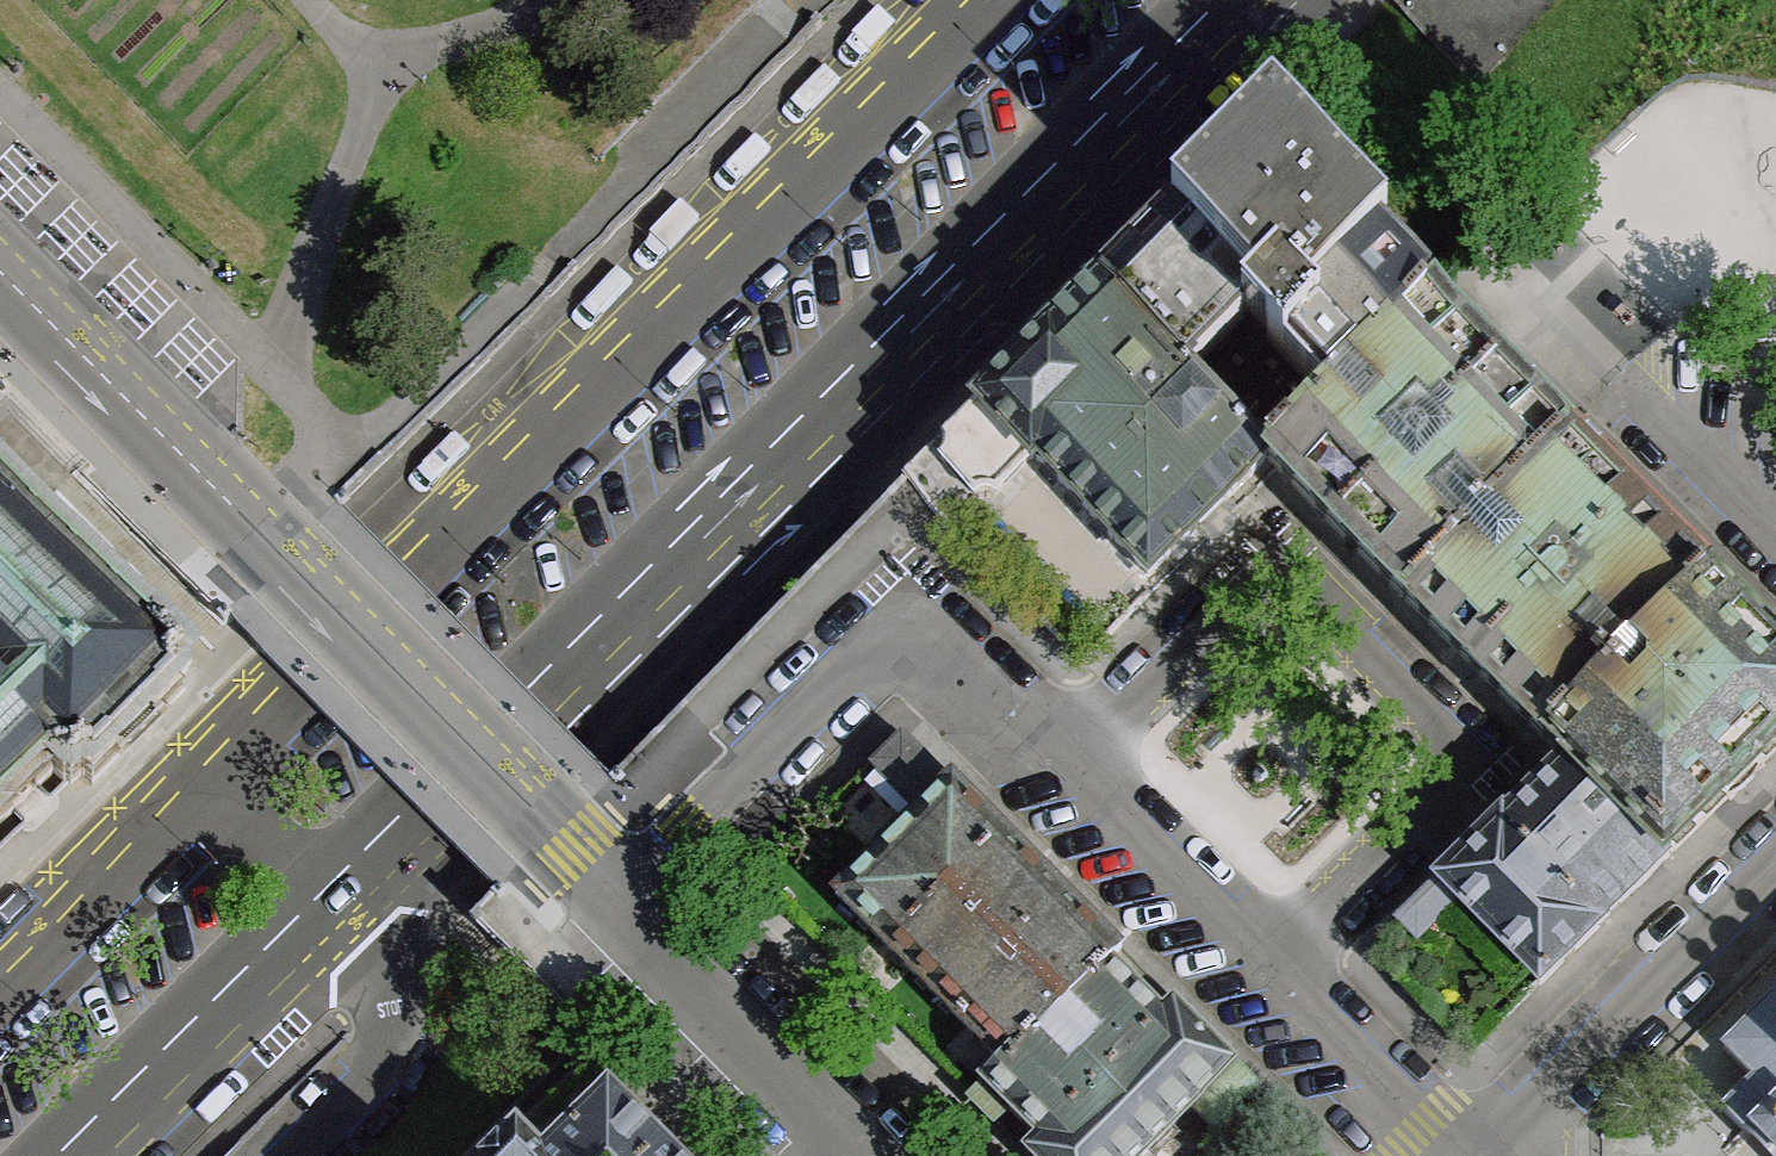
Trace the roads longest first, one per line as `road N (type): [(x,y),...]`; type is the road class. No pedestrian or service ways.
road 1 (secondary): [(78,1155),(575,672),(1244,0)]
road 2 (secondary): [(985,0),(0,992)]
road 3 (residential): [(1265,970),(1465,763),(1264,563),(1066,779)]
road 4 (residential): [(1066,779),(911,618),(616,903)]
road 5 (residential): [(272,572),(543,846),(616,903)]
road 6 (residential): [(1775,878),(1504,1155)]
road 7 (residential): [(0,300),(272,572)]
road 8 (residential): [(616,903),(855,1155)]
road 9 (residential): [(1265,970),(1066,779)]
road 10 (residential): [(1447,1155),(1265,970)]
road 11 (residential): [(1775,539),(1637,399)]

